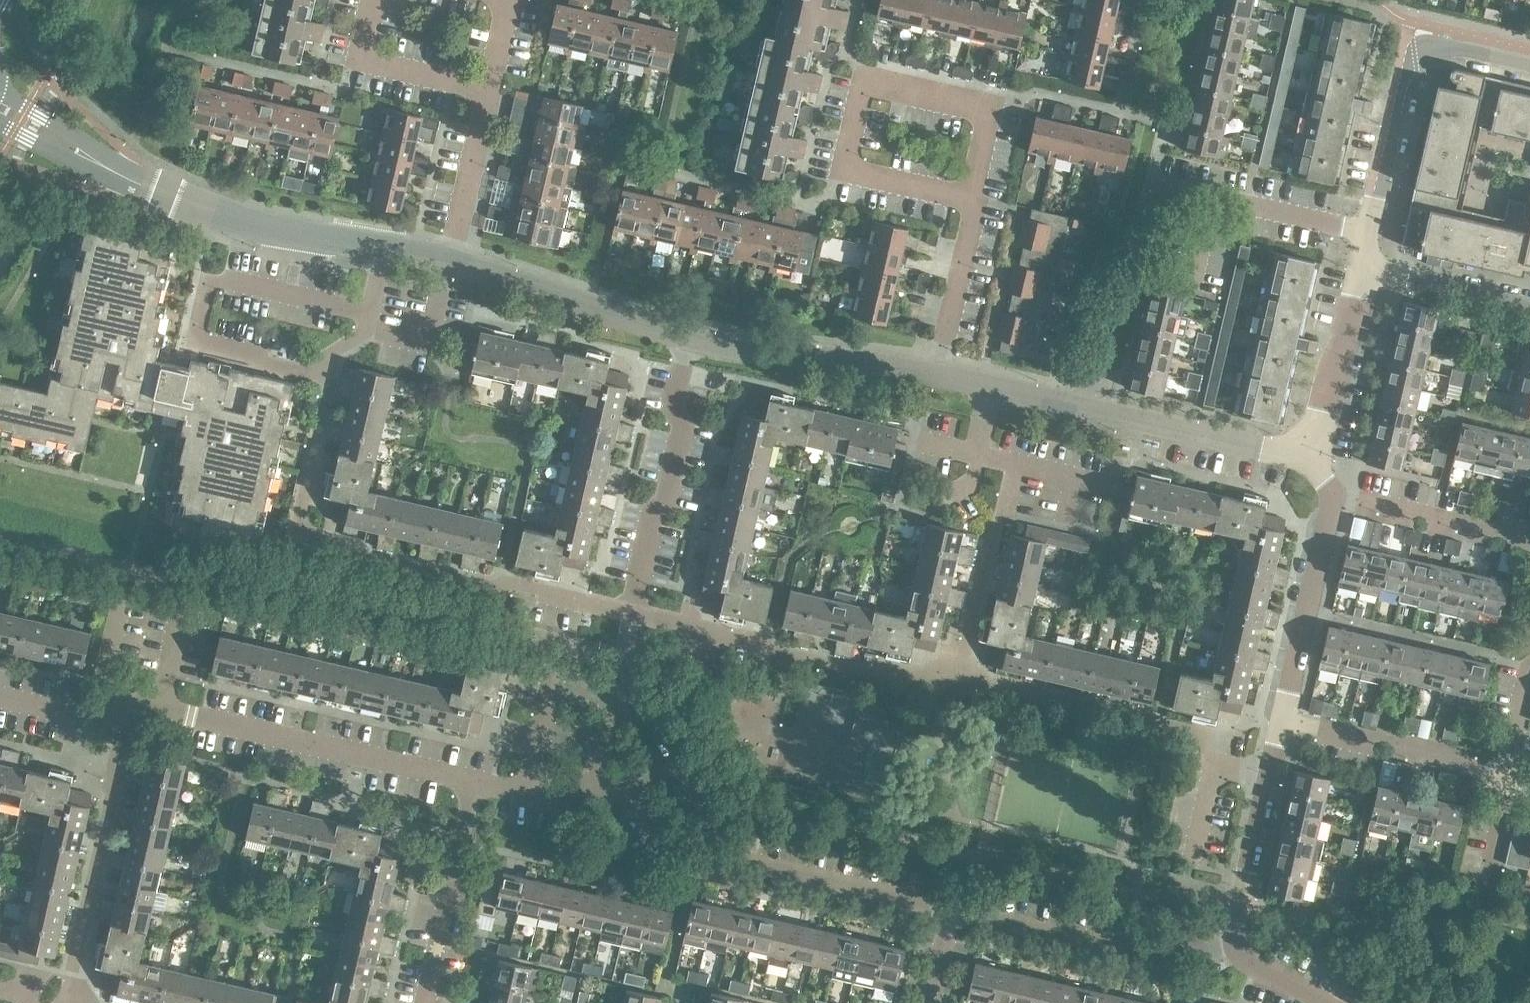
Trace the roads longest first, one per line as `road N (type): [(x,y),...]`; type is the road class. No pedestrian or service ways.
road 1 (residential): [(637,615),(293,543),(331,377)]
road 2 (residential): [(954,911),(735,864),(695,867),(672,857),(623,790),(598,780)]
road 3 (residential): [(331,377),(194,347),(207,285),(233,280),(375,314)]
road 4 (residential): [(477,786),(131,702)]
road 5 (residential): [(1287,727),(1226,719),(1221,739),(959,678)]
road 6 (residential): [(959,678),(953,691),(637,615)]
road 7 (residential): [(1372,239),(1415,32),(1425,20),(1529,46)]
road 8 (residential): [(1314,457),(998,390)]
road 9 (residential): [(67,1001),(131,702)]
road 10 (residential): [(386,252),(253,227),(96,163)]
road 11 (residential): [(637,615),(646,578),(680,548),(670,483),(702,341)]
road 12 (residential): [(979,205),(991,120),(870,92),(846,169)]
road 13 (residential): [(1237,947),(1207,952),(1159,940),(1127,948),(954,911)]
road 14 (residential): [(702,341),(464,265)]
road 15 (residential): [(938,375),(702,341)]
road 16 (residential): [(1287,727),(1335,500)]
road 17 (residential): [(1506,772),(1287,727)]
road 18 (residential): [(427,1002),(477,786)]
road 19 (residential): [(959,678),(1012,466)]
road 20 (residential): [(1335,500),(1529,542)]
road 21 (residential): [(1314,457),(1365,269)]
road 22 (residential): [(464,265),(484,87)]
road 23 (residential): [(1237,947),(1275,774)]
road 24 (residential): [(938,375),(979,205)]
road 25 (residential): [(484,87),(374,60),(383,0)]
road 26 (residential): [(1372,239),(1208,199)]
road 27 (residential): [(1529,306),(1365,269)]
road 28 (residential): [(1475,917),(1506,772)]
road 29 (residential): [(846,169),(979,205)]
road 30 (residential): [(131,702),(78,713),(0,695)]
road 31 (residential): [(527,795),(554,671)]
road 32 (residential): [(627,657),(598,780)]

